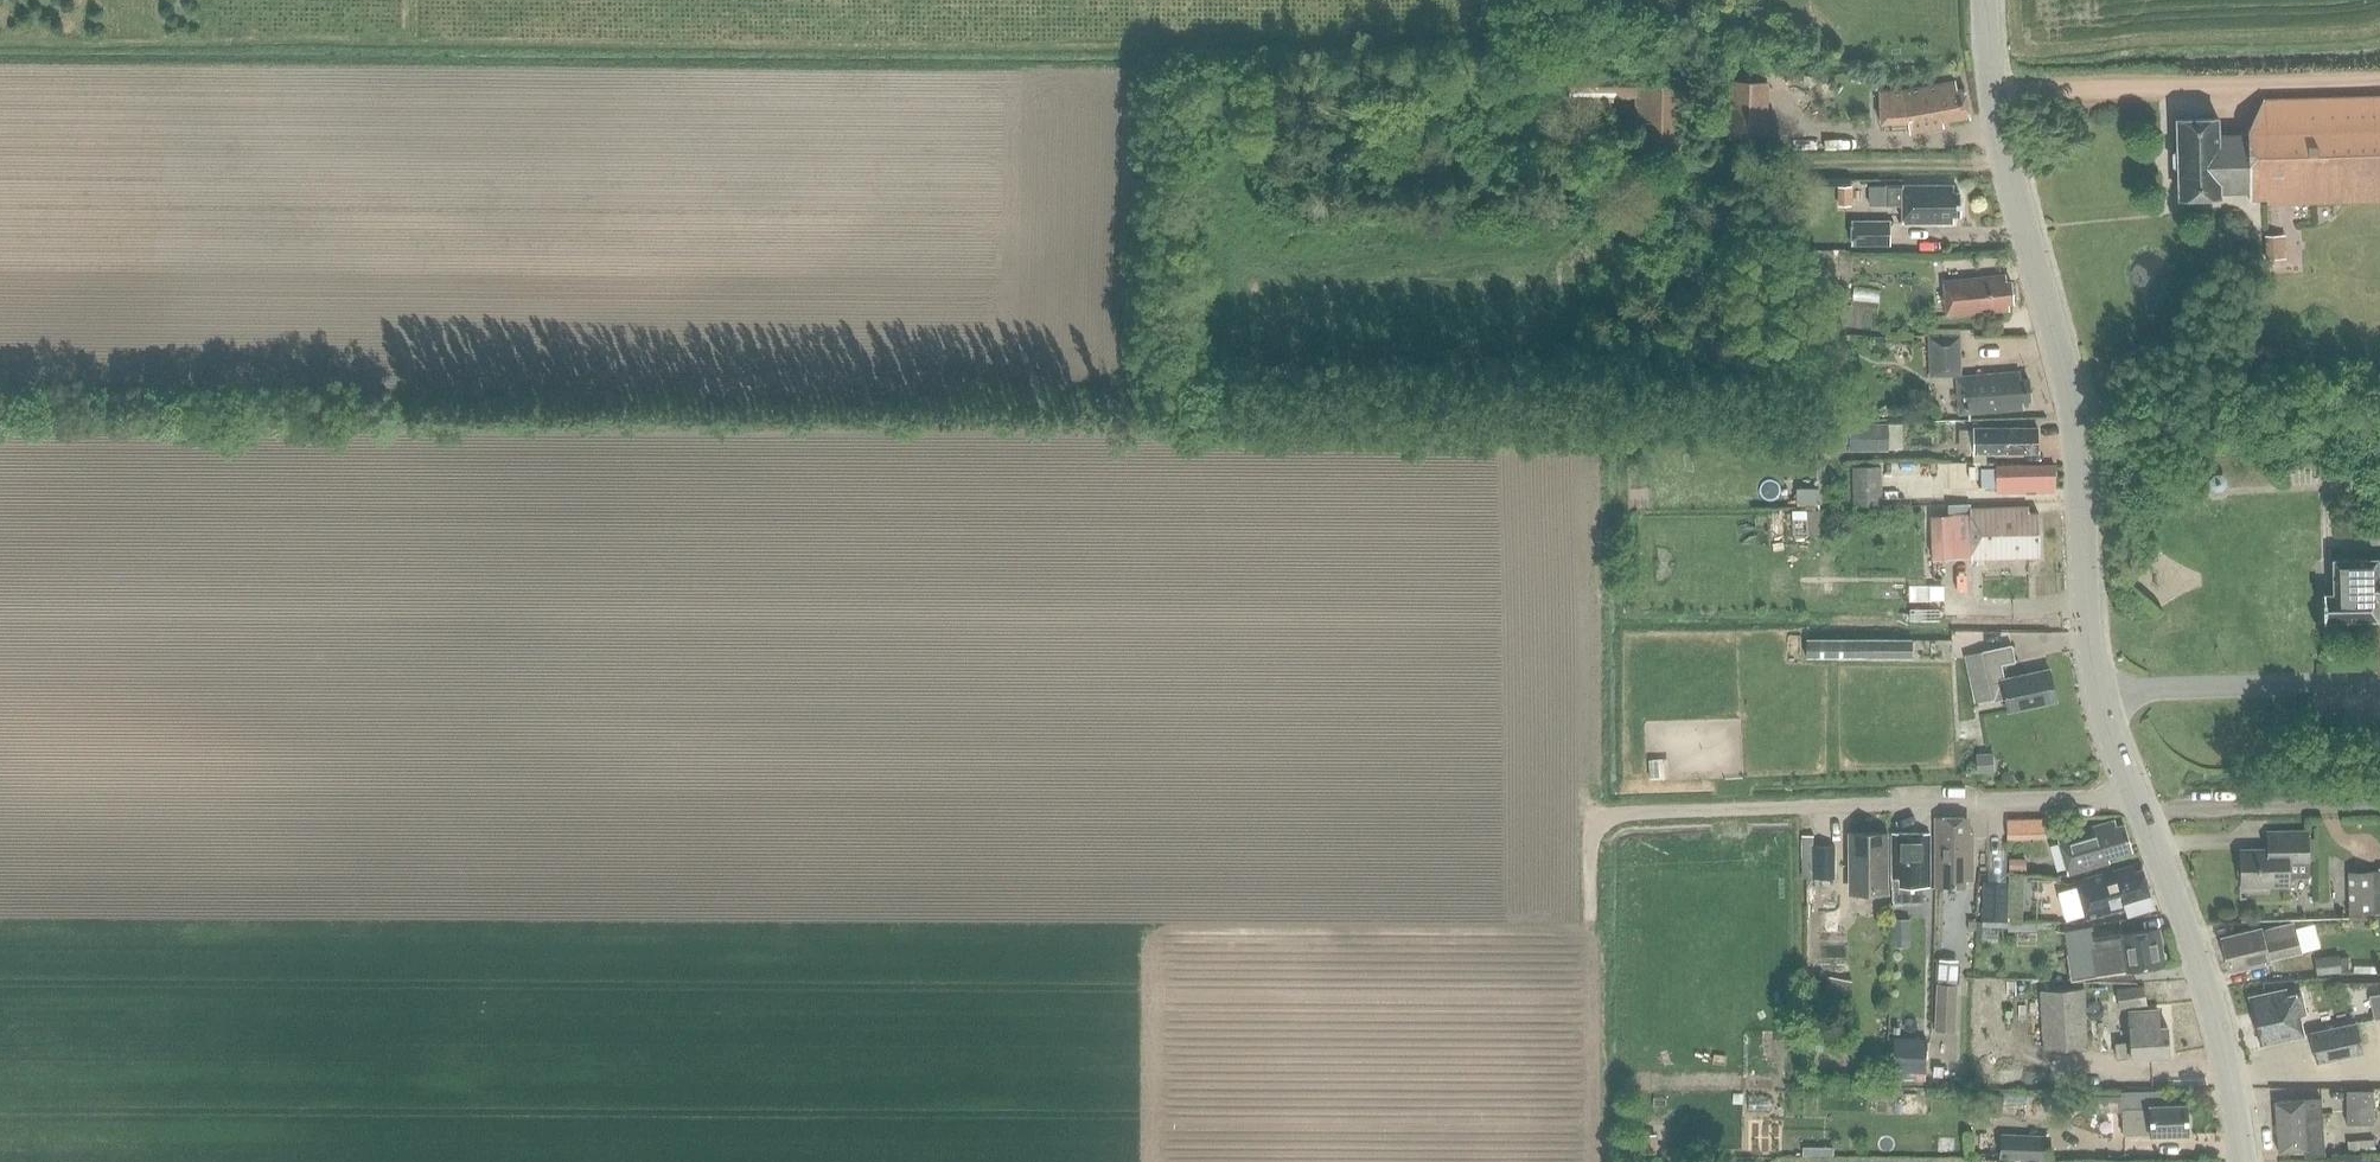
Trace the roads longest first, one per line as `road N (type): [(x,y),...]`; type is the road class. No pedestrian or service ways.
road 1 (tertiary): [(2129,791),(2091,658),(2076,414),(2001,122),(1985,0)]
road 2 (residential): [(2129,791),(2103,800),(1625,813)]
road 3 (tertiary): [(2245,1161),(2210,994),(2139,812)]
road 4 (unclassified): [(2379,802),(2139,812)]

